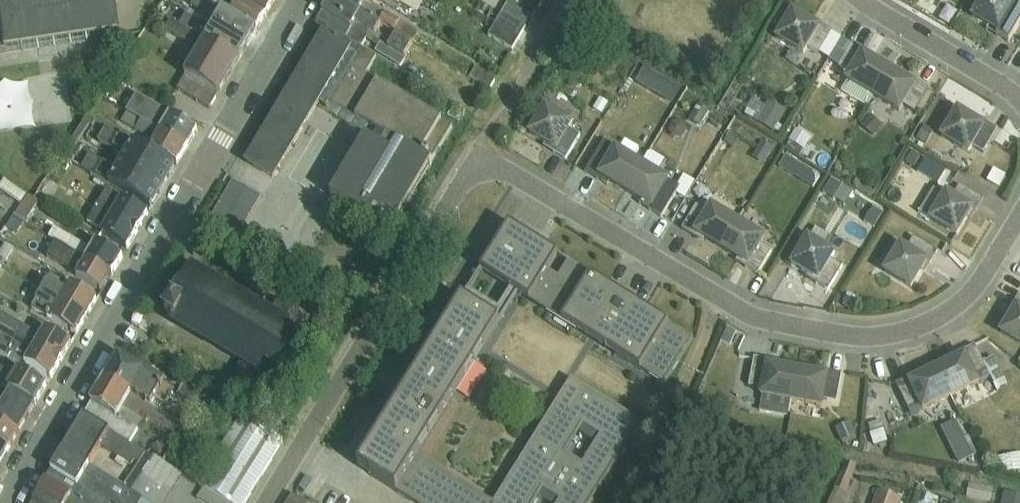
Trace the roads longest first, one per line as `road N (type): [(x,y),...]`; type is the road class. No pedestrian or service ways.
road 1 (residential): [(480,156),(756,318),(870,337),(926,326),(956,308),(1019,218)]
road 2 (residential): [(5,502),(302,0)]
road 3 (residential): [(480,156),(266,502)]
road 4 (residential): [(1019,99),(862,0)]
road 5 (unclassified): [(566,0),(488,140)]

